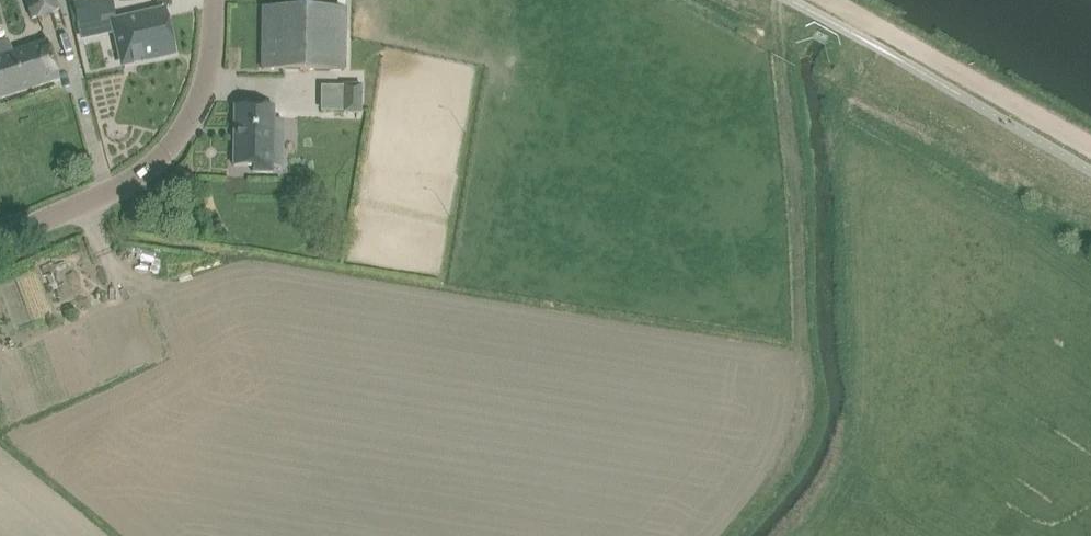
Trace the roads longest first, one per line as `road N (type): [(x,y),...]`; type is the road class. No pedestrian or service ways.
road 1 (unclassified): [(0,239),(138,177),(177,140),(200,99),(214,0)]
road 2 (track): [(1090,139),(848,0)]

